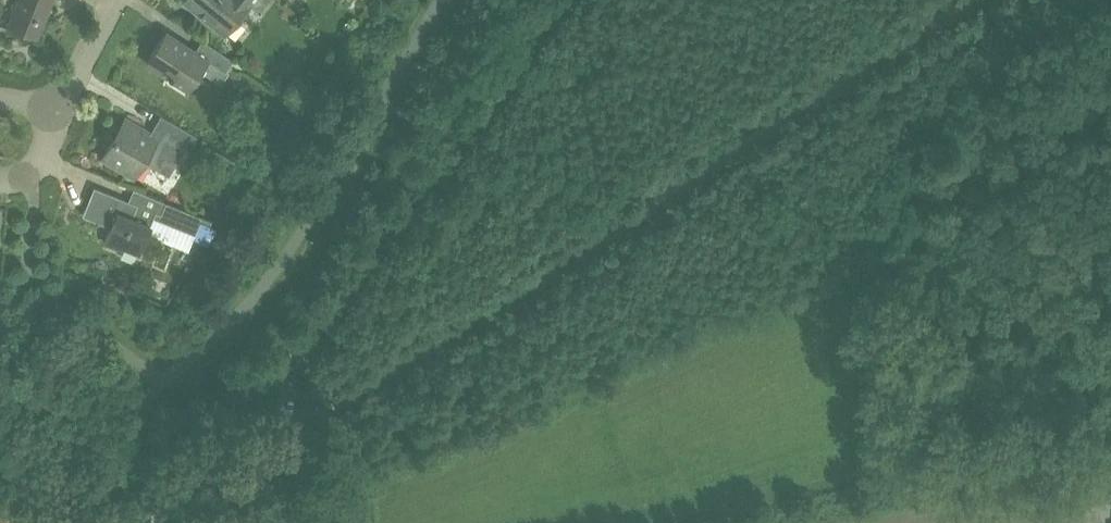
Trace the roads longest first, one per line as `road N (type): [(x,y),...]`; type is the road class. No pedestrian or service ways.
road 1 (residential): [(61,117),(126,0)]

